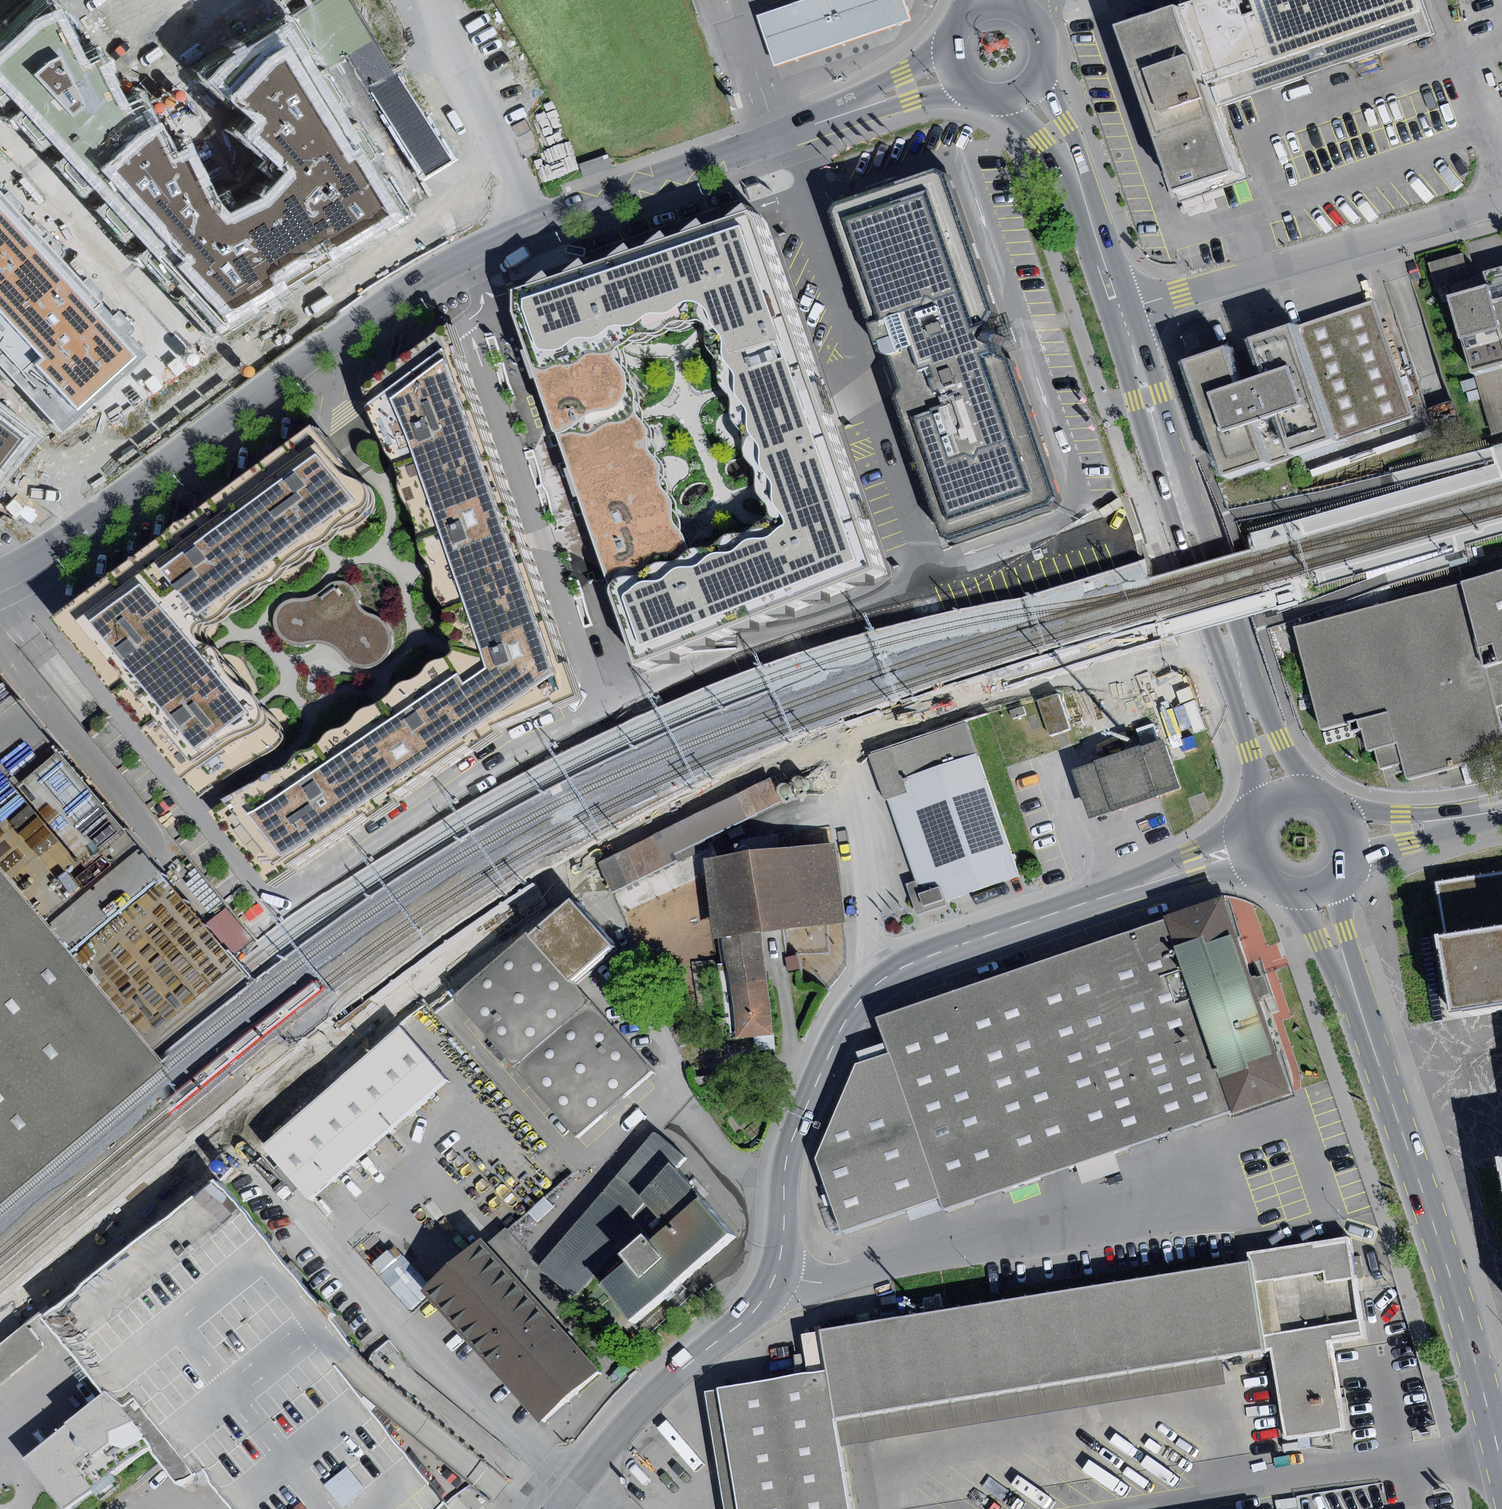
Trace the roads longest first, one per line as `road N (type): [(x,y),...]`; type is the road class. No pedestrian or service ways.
road 1 (residential): [(953,71),(469,252),(387,299),(73,534),(0,577)]
road 2 (residential): [(1250,848),(931,956),(878,983),(846,1021),(794,1134),(780,1257),(765,1296),(651,1399),(560,1508)]
road 3 (secondary): [(1317,892),(1416,1172),(1501,1465)]
road 4 (secondary): [(1121,312),(1181,509),(1286,793)]
road 5 (residential): [(1501,199),(1121,312)]
road 6 (secondary): [(1121,312),(1071,164),(1027,93)]
road 7 (residential): [(1501,810),(1353,835)]
road 8 (secondary): [(1027,93),(1048,56),(1041,27),(1019,8),(989,5)]

